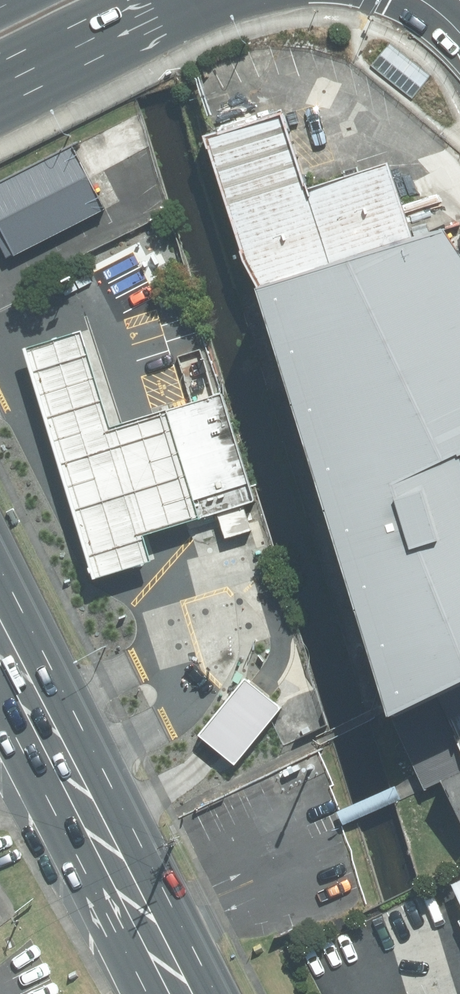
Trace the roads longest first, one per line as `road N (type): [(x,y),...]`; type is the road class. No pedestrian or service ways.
road 1 (primary): [(190,993),(0,626)]
road 2 (primary): [(176,0),(0,84)]

